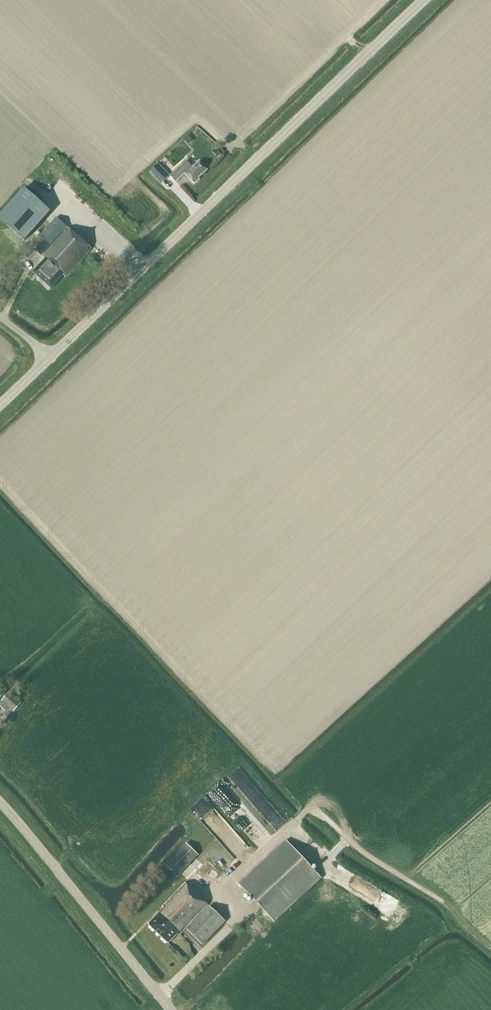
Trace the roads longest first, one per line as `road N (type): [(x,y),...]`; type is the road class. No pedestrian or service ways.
road 1 (tertiary): [(50,357),(426,0)]
road 2 (tertiary): [(171,1009),(0,804)]

